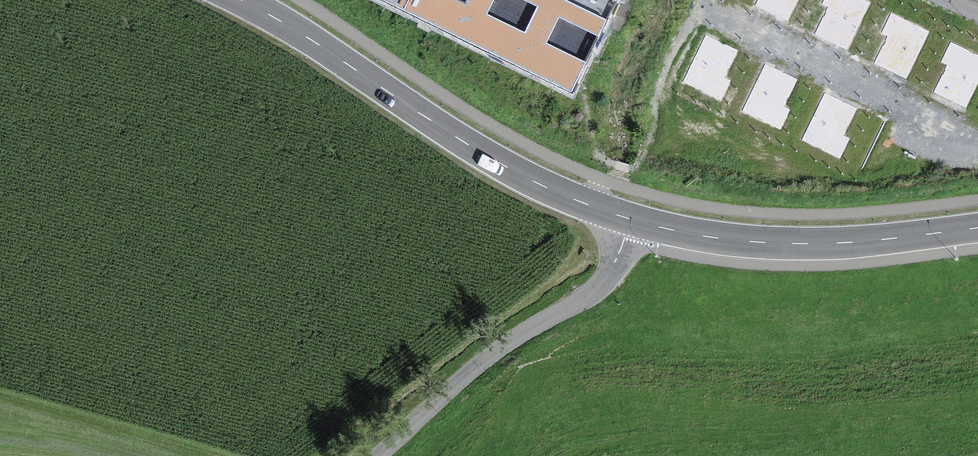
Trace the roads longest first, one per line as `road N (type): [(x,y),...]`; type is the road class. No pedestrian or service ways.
road 1 (primary): [(628,218),(507,169),(244,0)]
road 2 (unclassified): [(379,455),(502,348),(592,295),(614,266),(628,218)]
road 3 (primary): [(977,228),(799,244),(628,218)]

